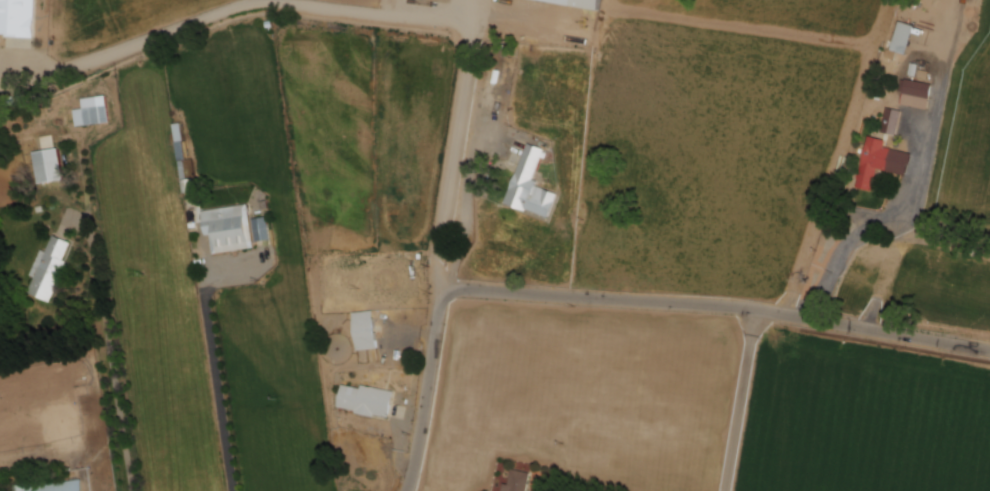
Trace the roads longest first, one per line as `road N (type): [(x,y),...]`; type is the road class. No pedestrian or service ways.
road 1 (residential): [(989,350),(740,306),(453,291),(440,309),(409,490)]
road 2 (residential): [(443,298),(440,254),(476,24),(262,1),(43,83)]

